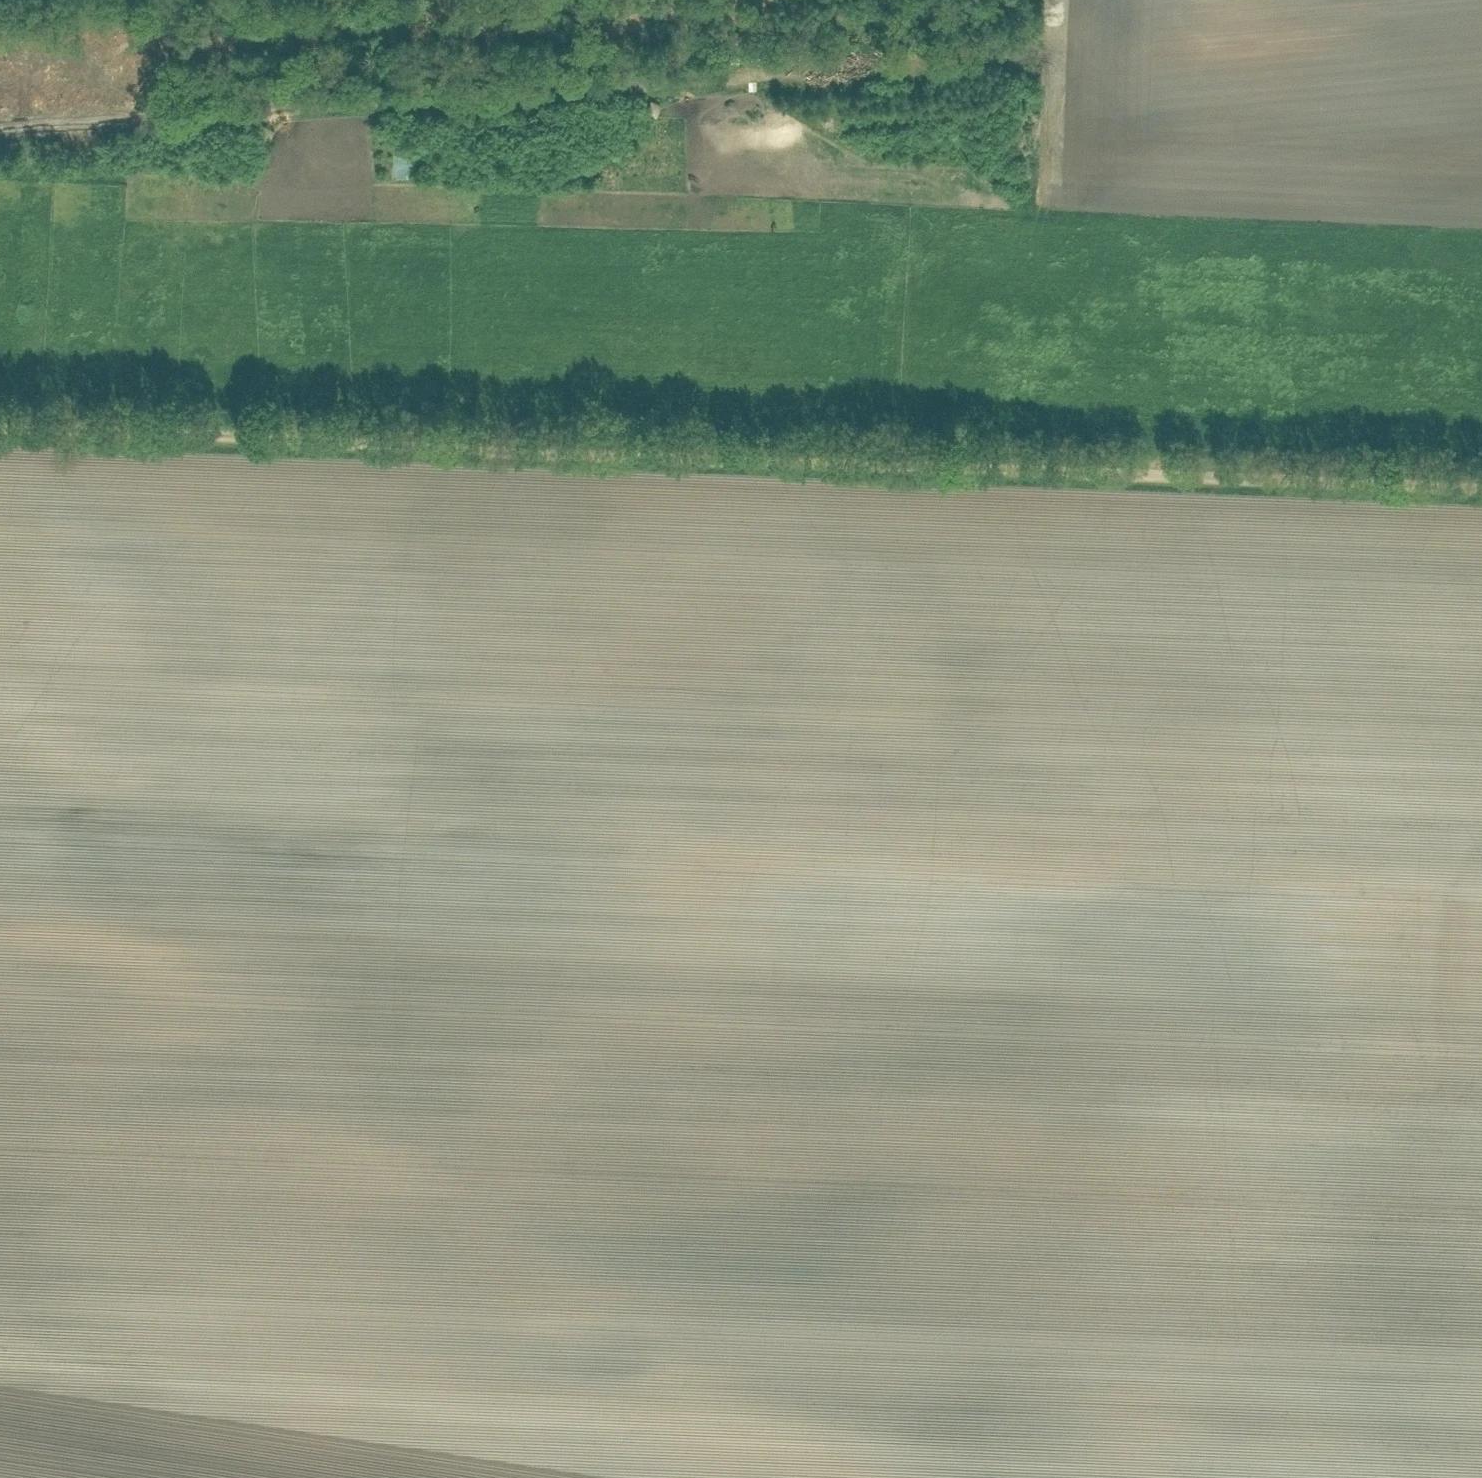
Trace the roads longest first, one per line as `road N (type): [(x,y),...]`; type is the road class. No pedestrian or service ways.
road 1 (track): [(1481,484),(0,424)]
road 2 (track): [(1042,56),(243,110),(127,144),(0,153)]

